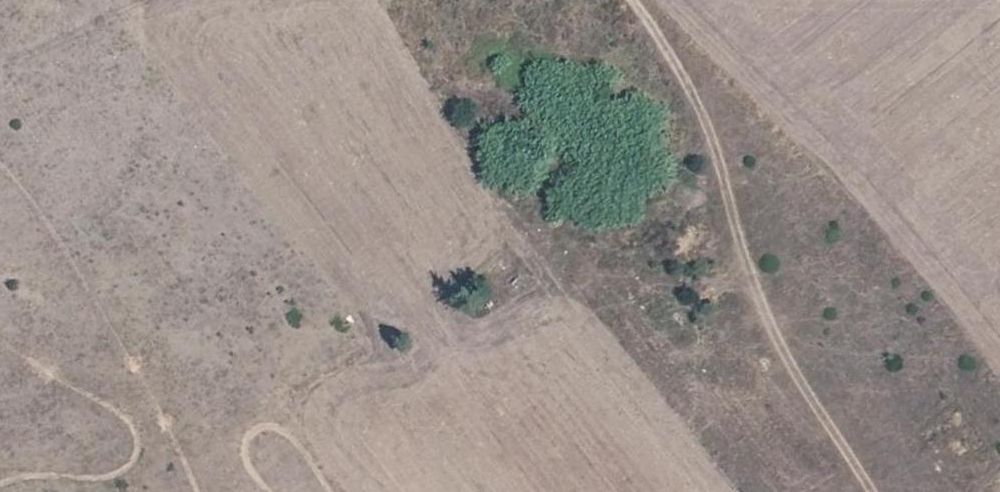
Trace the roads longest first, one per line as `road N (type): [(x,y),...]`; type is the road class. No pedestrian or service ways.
road 1 (track): [(628,0),(697,96),(745,266),(788,354),(875,491)]

